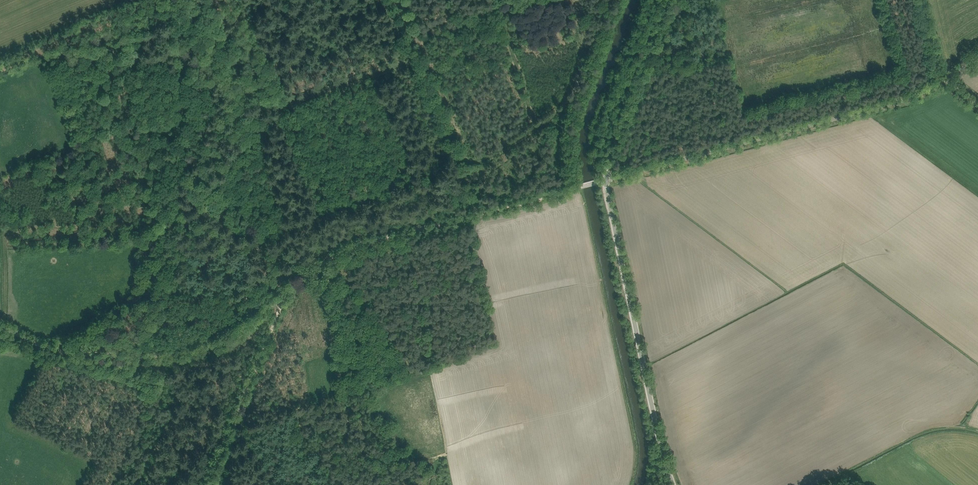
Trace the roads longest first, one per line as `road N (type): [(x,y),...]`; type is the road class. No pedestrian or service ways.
road 1 (unclassified): [(605,180),(912,99),(977,60)]
road 2 (unclassified): [(674,484),(605,180)]
road 3 (track): [(286,292),(359,244),(575,188)]
road 4 (track): [(286,292),(229,338),(187,354),(72,355),(0,329)]
road 5 (track): [(567,106),(456,164),(385,0)]
road 6 (track): [(286,292),(207,484)]
road 7 (track): [(565,191),(562,120),(607,0)]
road 8 (unclassified): [(605,180),(670,0)]

